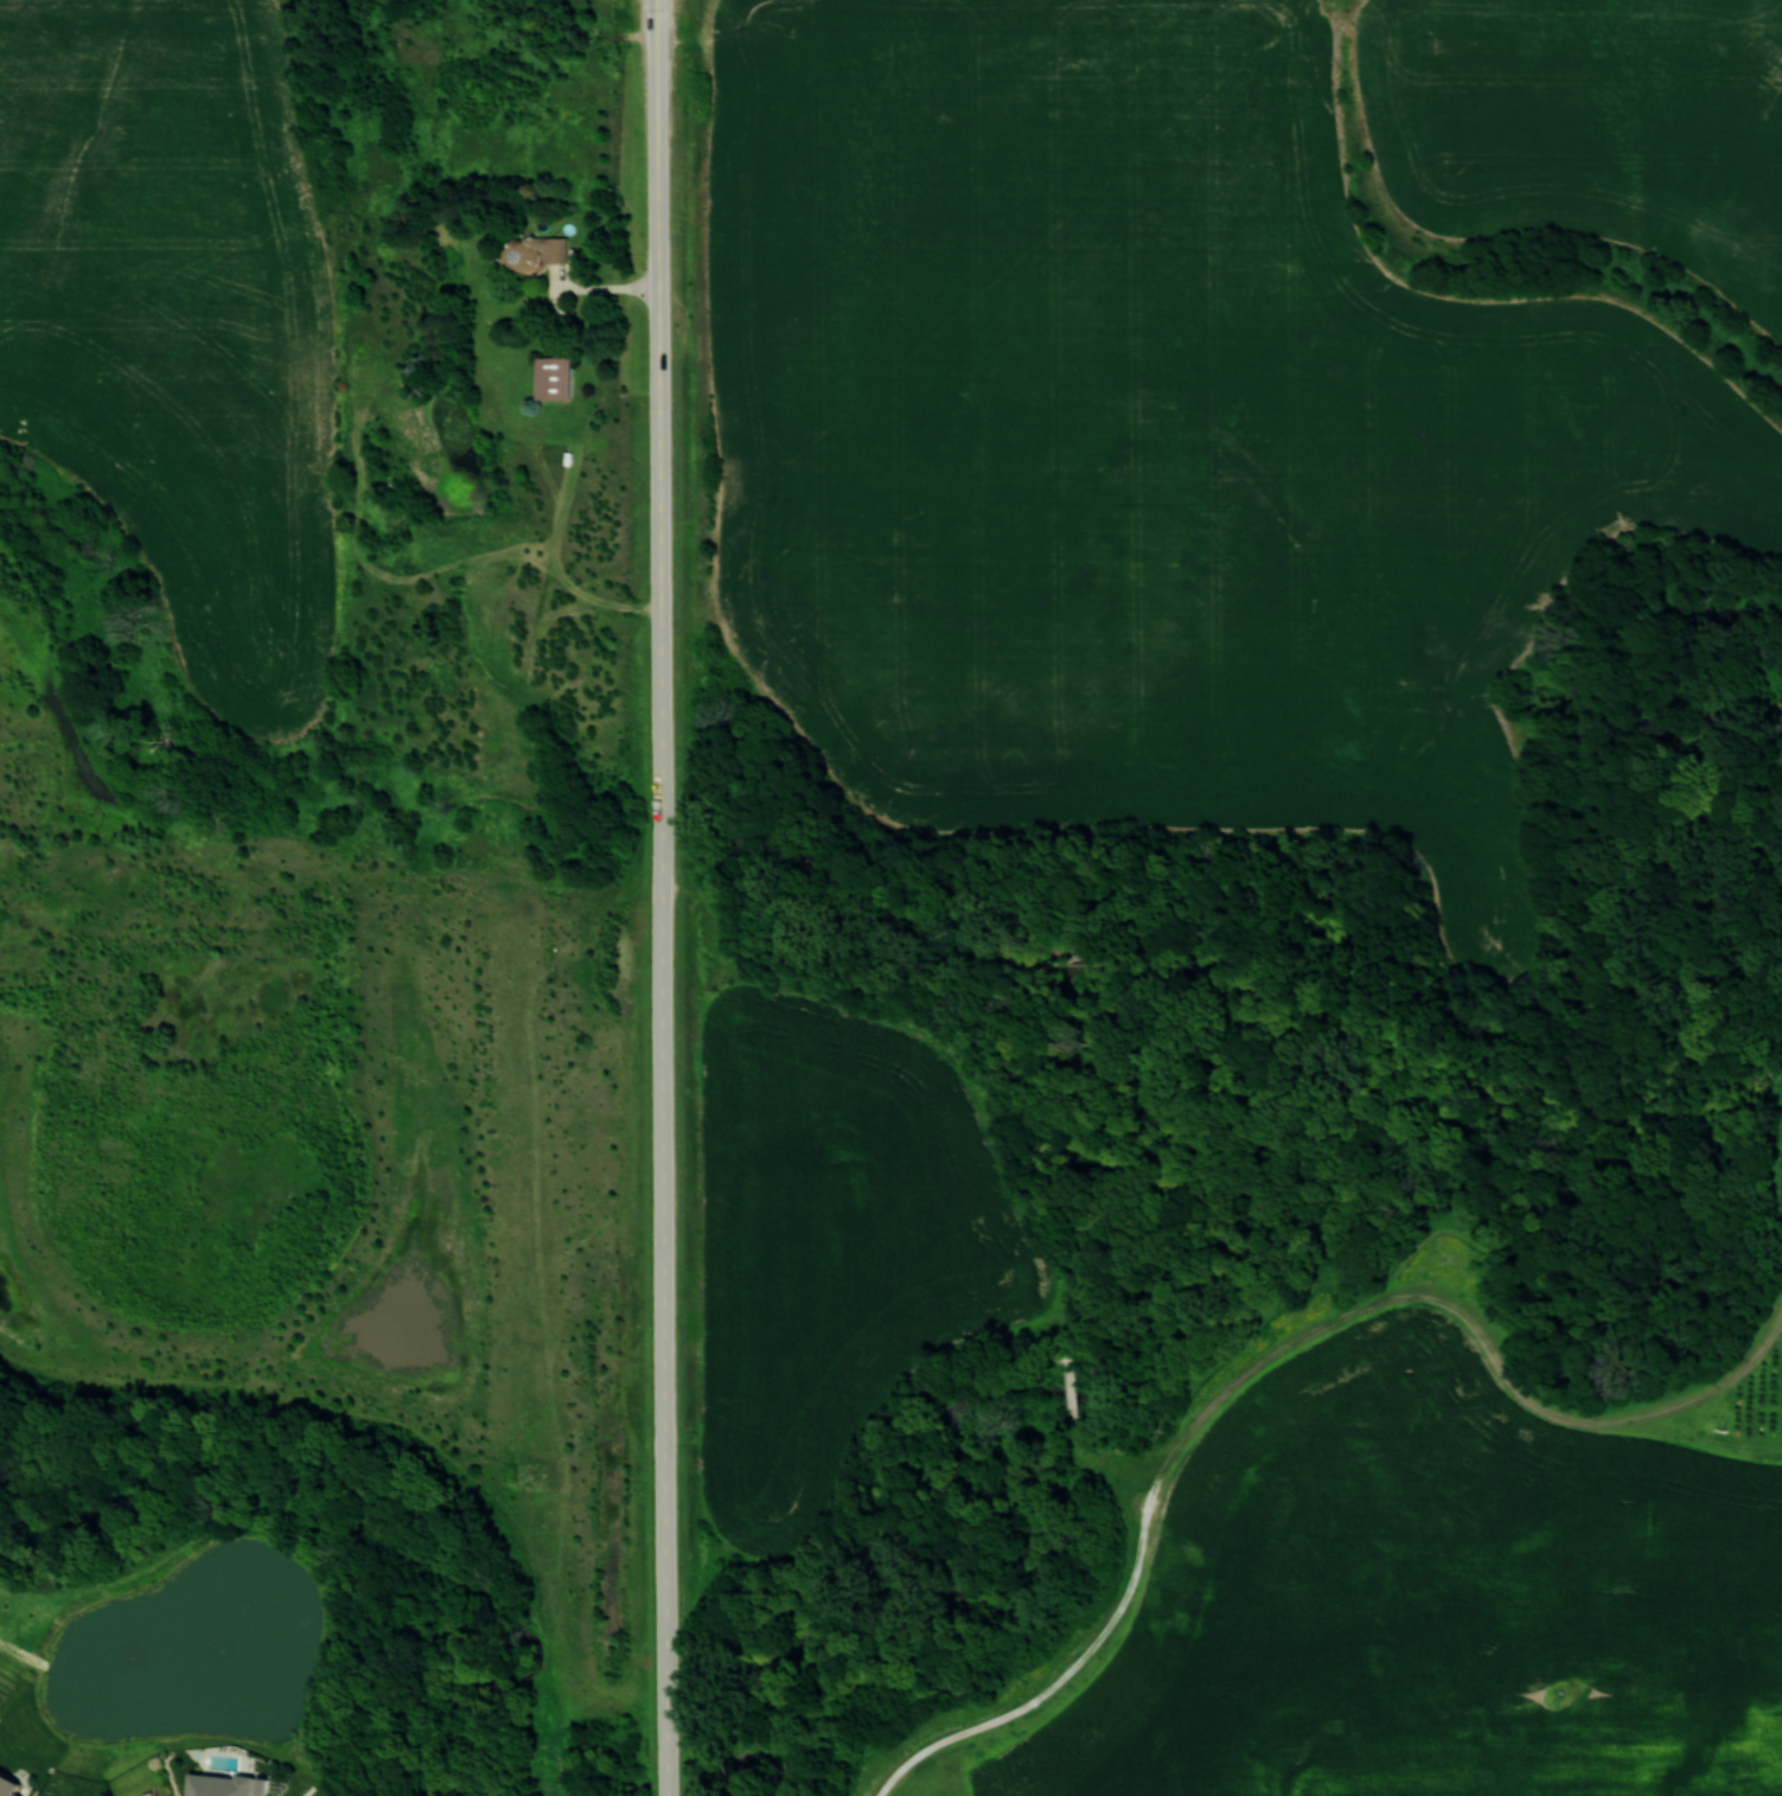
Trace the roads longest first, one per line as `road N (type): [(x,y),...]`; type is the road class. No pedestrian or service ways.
road 1 (tertiary): [(658,0),(670,1795)]

